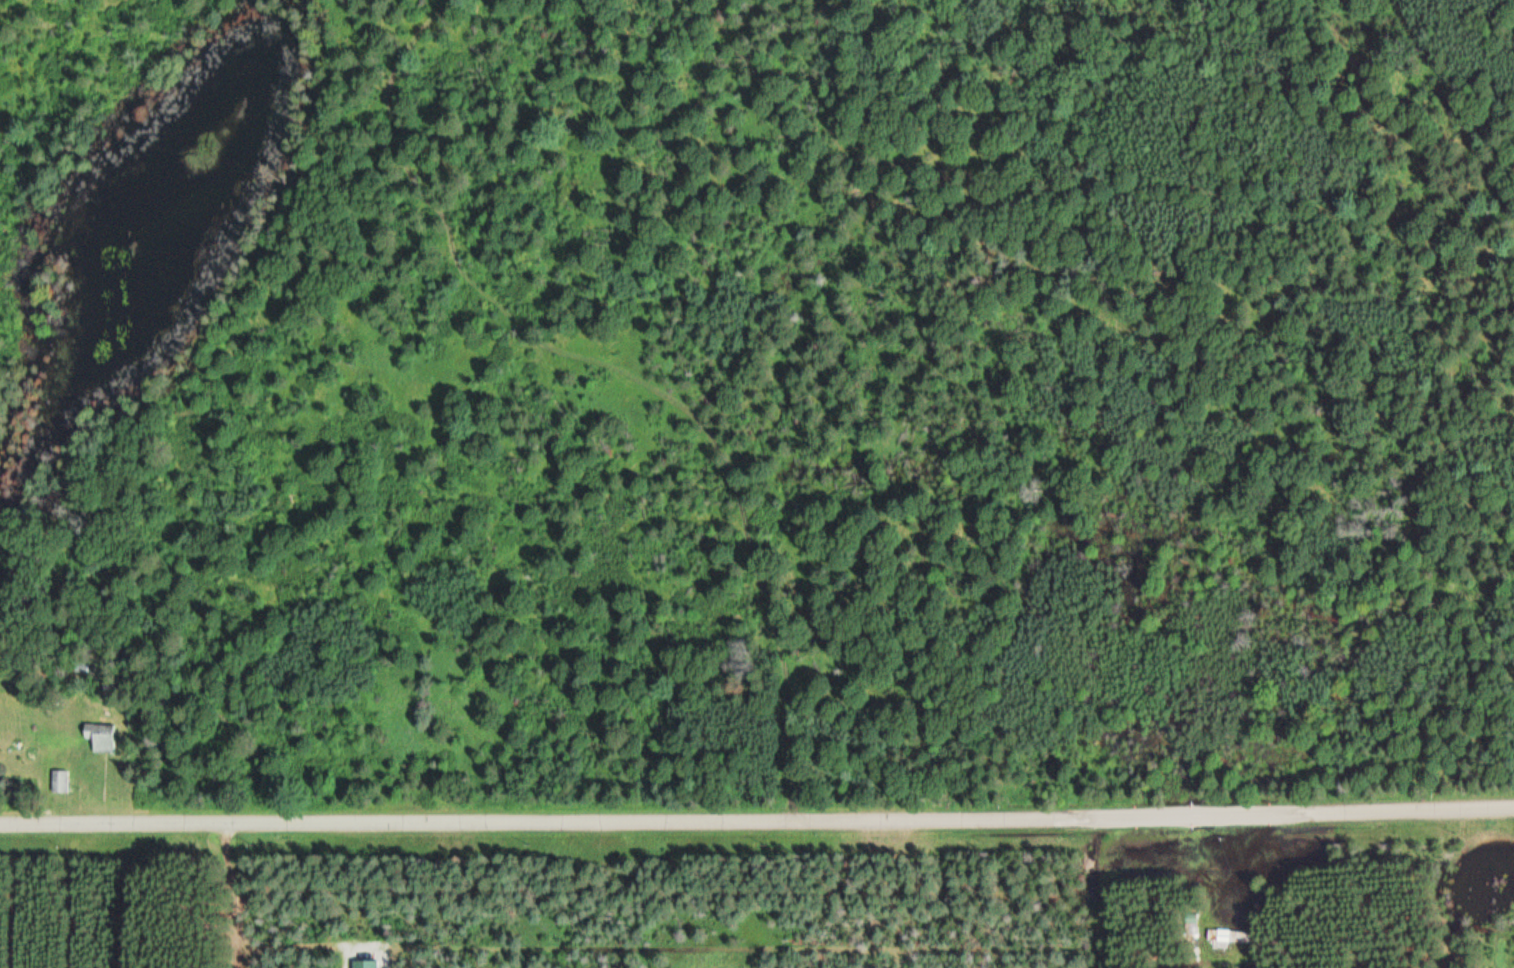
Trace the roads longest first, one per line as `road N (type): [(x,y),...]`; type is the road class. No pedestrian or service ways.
road 1 (residential): [(0,821),(1513,802)]

